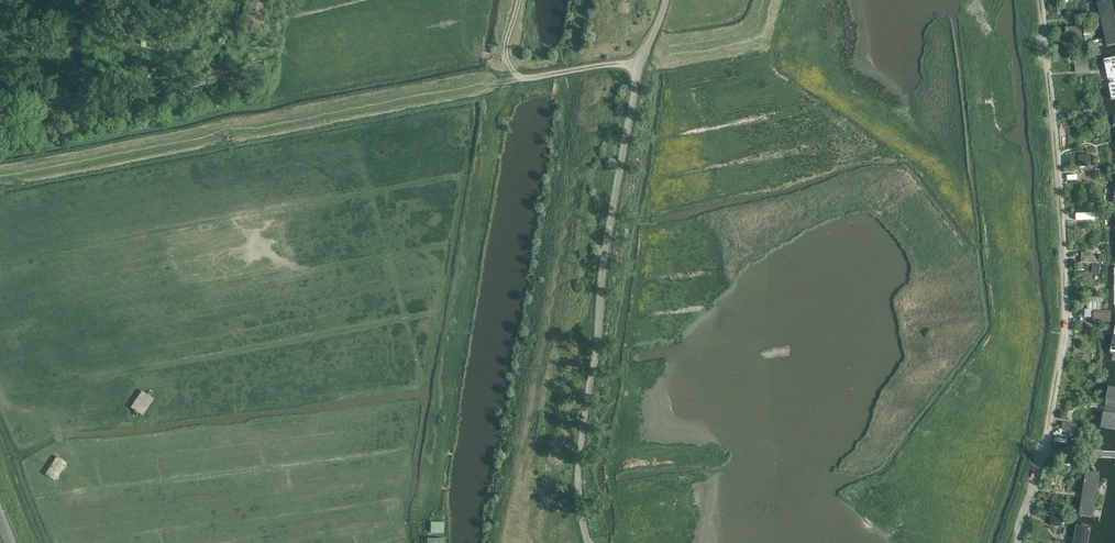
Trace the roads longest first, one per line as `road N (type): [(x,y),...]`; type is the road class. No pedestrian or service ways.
road 1 (unclassified): [(666,0),(638,66),(604,265),(579,470),(588,542)]
road 2 (track): [(0,176),(520,78)]
road 3 (track): [(1044,450),(1065,315),(1040,0)]
road 4 (track): [(638,66),(520,78),(505,51),(519,0)]

